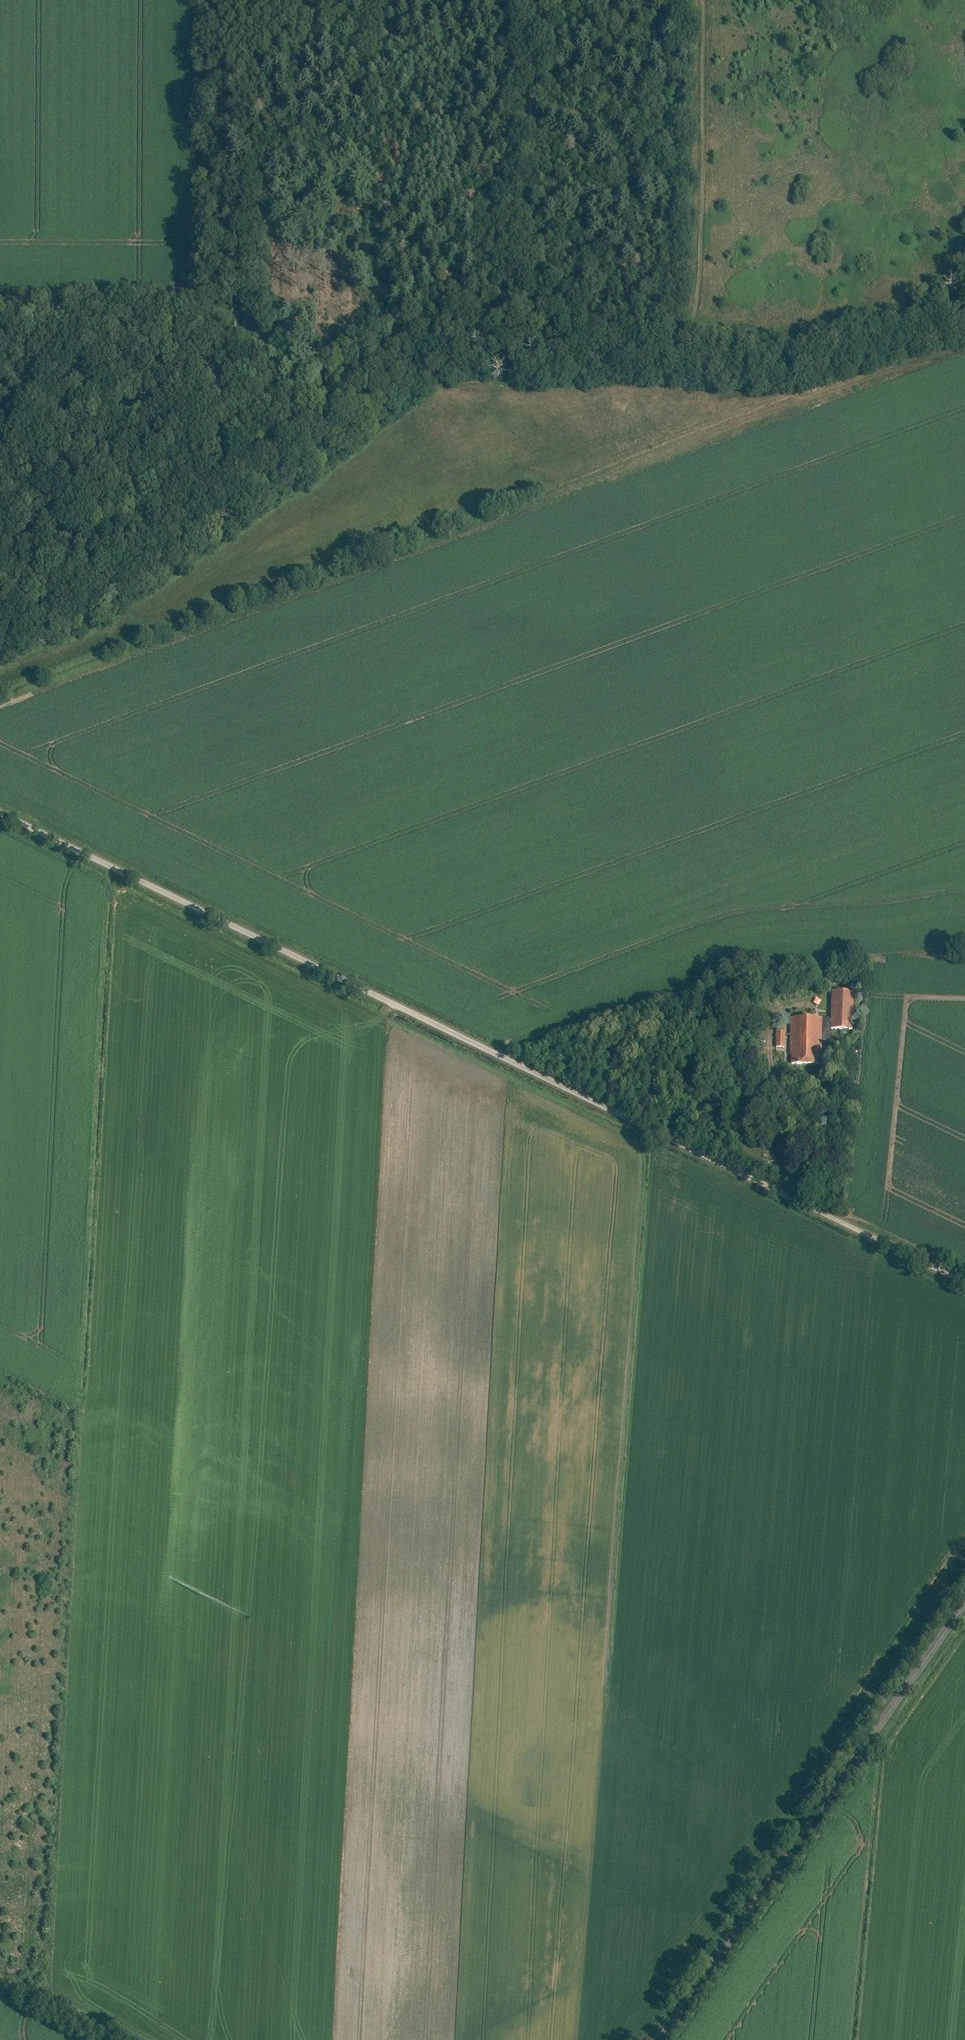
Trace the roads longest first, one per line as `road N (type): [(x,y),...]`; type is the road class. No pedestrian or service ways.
road 1 (unclassified): [(838,1220),(0,813)]
road 2 (unclassified): [(661,2039),(964,1605)]

